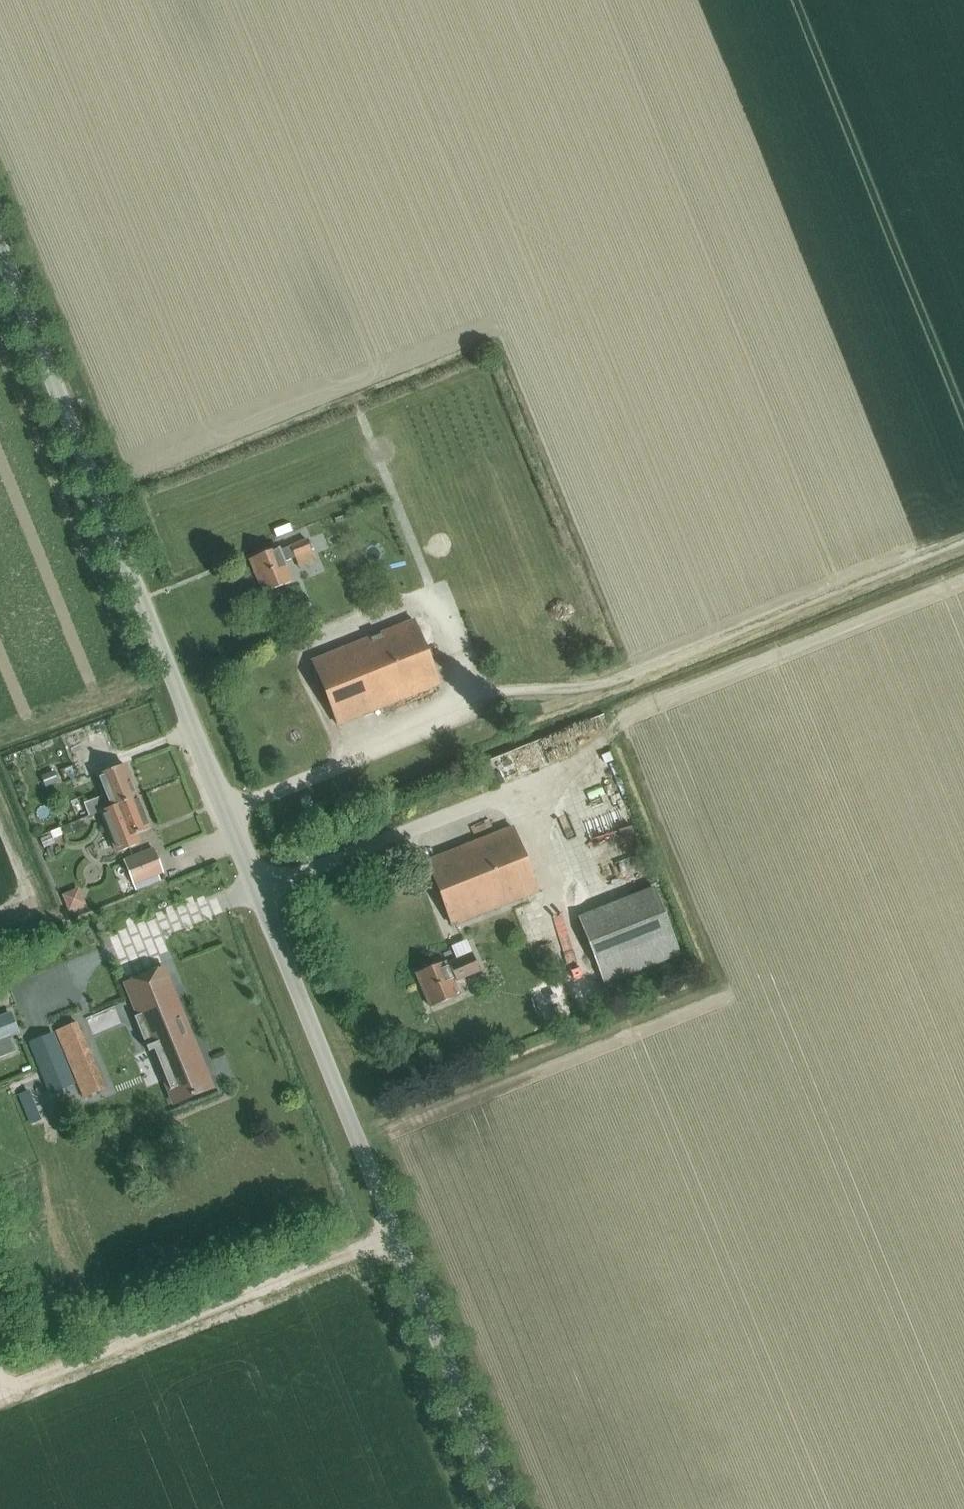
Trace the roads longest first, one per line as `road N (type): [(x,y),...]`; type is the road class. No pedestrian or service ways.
road 1 (unclassified): [(505,1508),(0,253)]

